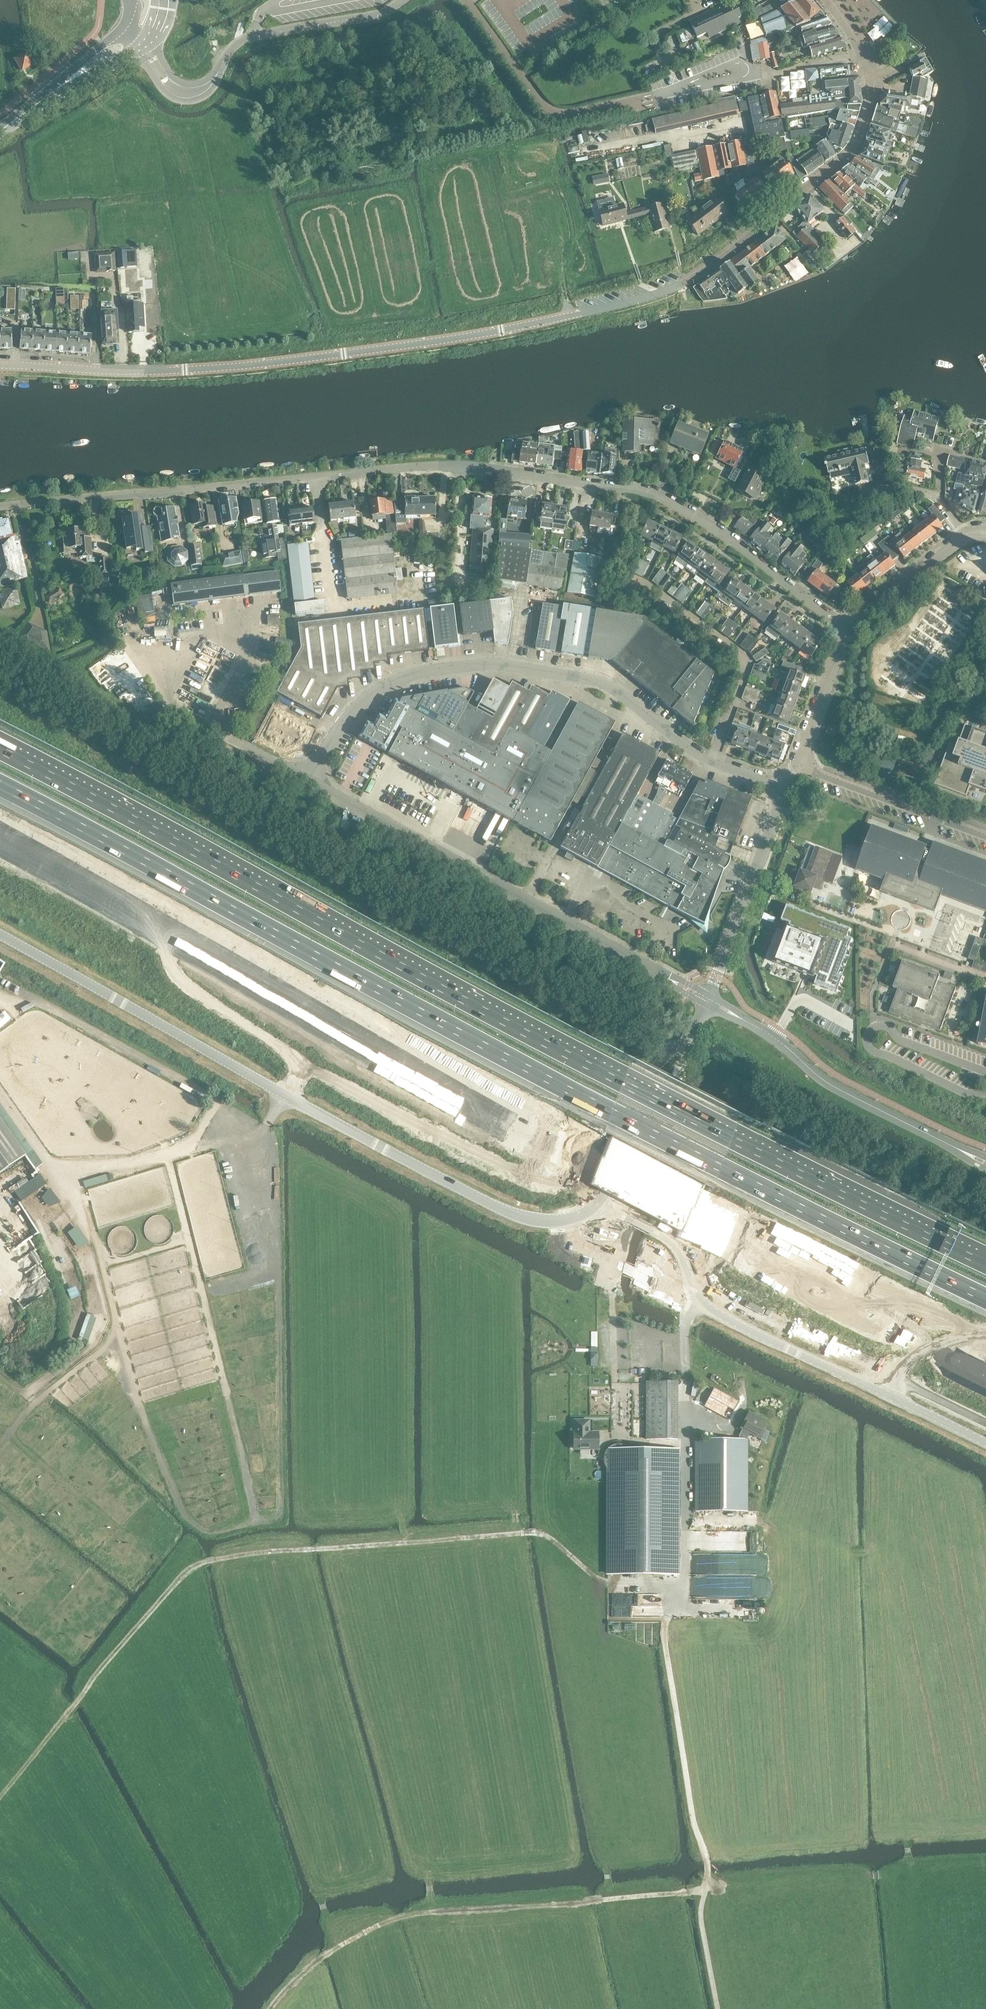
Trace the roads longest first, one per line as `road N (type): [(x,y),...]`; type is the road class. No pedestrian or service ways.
road 1 (motorway): [(985,1270),(628,1090),(0,736)]
road 2 (unclassified): [(872,80),(851,154),(696,276),(637,302),(443,340),(220,368),(0,365)]
road 3 (residential): [(0,507),(468,467),(565,479),(645,492),(688,509),(846,627)]
road 4 (track): [(0,1102),(83,1226),(143,1417),(185,1517),(203,1528),(278,1516),(279,1274)]
road 5 (track): [(689,1301),(685,1588),(662,1626),(706,1859),(703,1923),(719,2008)]
road 6 (motorway): [(378,1018),(605,1153),(985,1347)]
road 7 (unclassified): [(0,934),(502,1211),(582,1226)]
road 8 (residential): [(786,789),(700,757),(604,685),(480,664),(392,683),(347,716),(301,777)]
road 9 (track): [(0,1795),(198,1563),(405,1543)]
road 10 (unclassified): [(708,999),(301,777)]
road 11 (tertiary): [(985,1443),(621,1267),(582,1226)]
road 12 (motorway): [(0,764),(378,1018)]
road 13 (motorway): [(0,821),(378,1018)]
road 14 (motorway): [(0,839),(378,1018)]
road 15 (track): [(610,1898),(985,1870)]
road 16 (track): [(271,2008),(322,1956),(400,1917),(610,1898)]
road 17 (tertiary): [(985,1161),(836,1084),(776,1034),(708,999)]
road 18 (track): [(405,1543),(545,1533),(592,1576),(685,1588)]
road 19 (tertiary): [(582,1226),(614,1201),(708,999)]
road 20 (unclassified): [(708,999),(786,789)]
road 21 (unclassified): [(467,0),(550,114),(632,103)]
road 22 (residential): [(985,836),(795,764)]
road 23 (unclassified): [(222,64),(243,38),(380,14),(403,0)]
road 24 (track): [(618,1436),(614,1263)]
road 25 (unclassified): [(846,627),(967,534),(985,532)]
road 26 (track): [(113,1321),(94,1356),(0,1444)]
road 27 (unclassified): [(795,764),(846,627)]
road 28 (unclassified): [(136,50),(164,92),(182,101),(207,94),(222,64)]
road 29 (tertiary): [(122,28),(32,107)]

